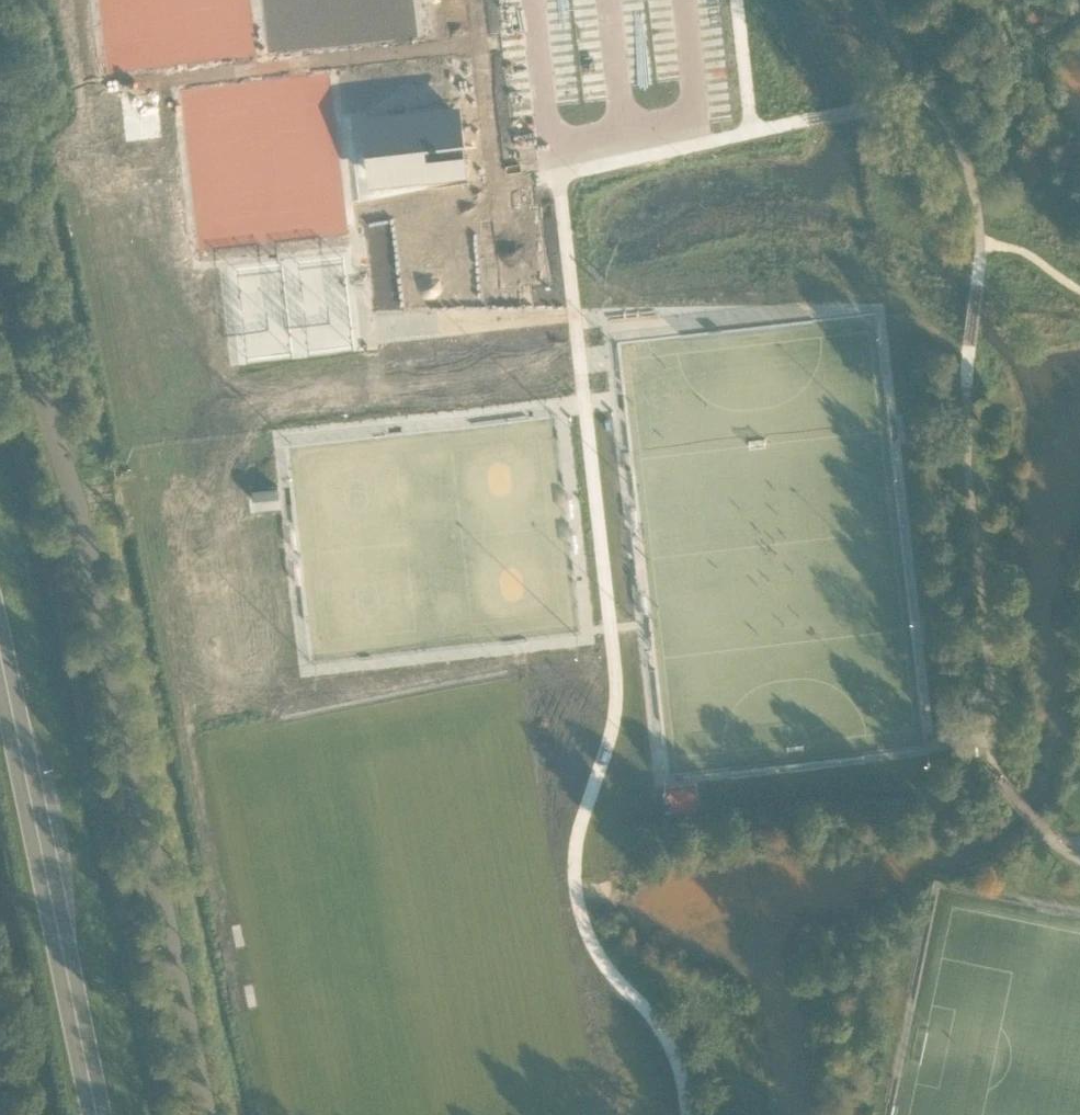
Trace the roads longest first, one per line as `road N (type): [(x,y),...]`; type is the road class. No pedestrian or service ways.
road 1 (unclassified): [(207,1114),(76,502)]
road 2 (primary): [(97,1114),(0,655)]

